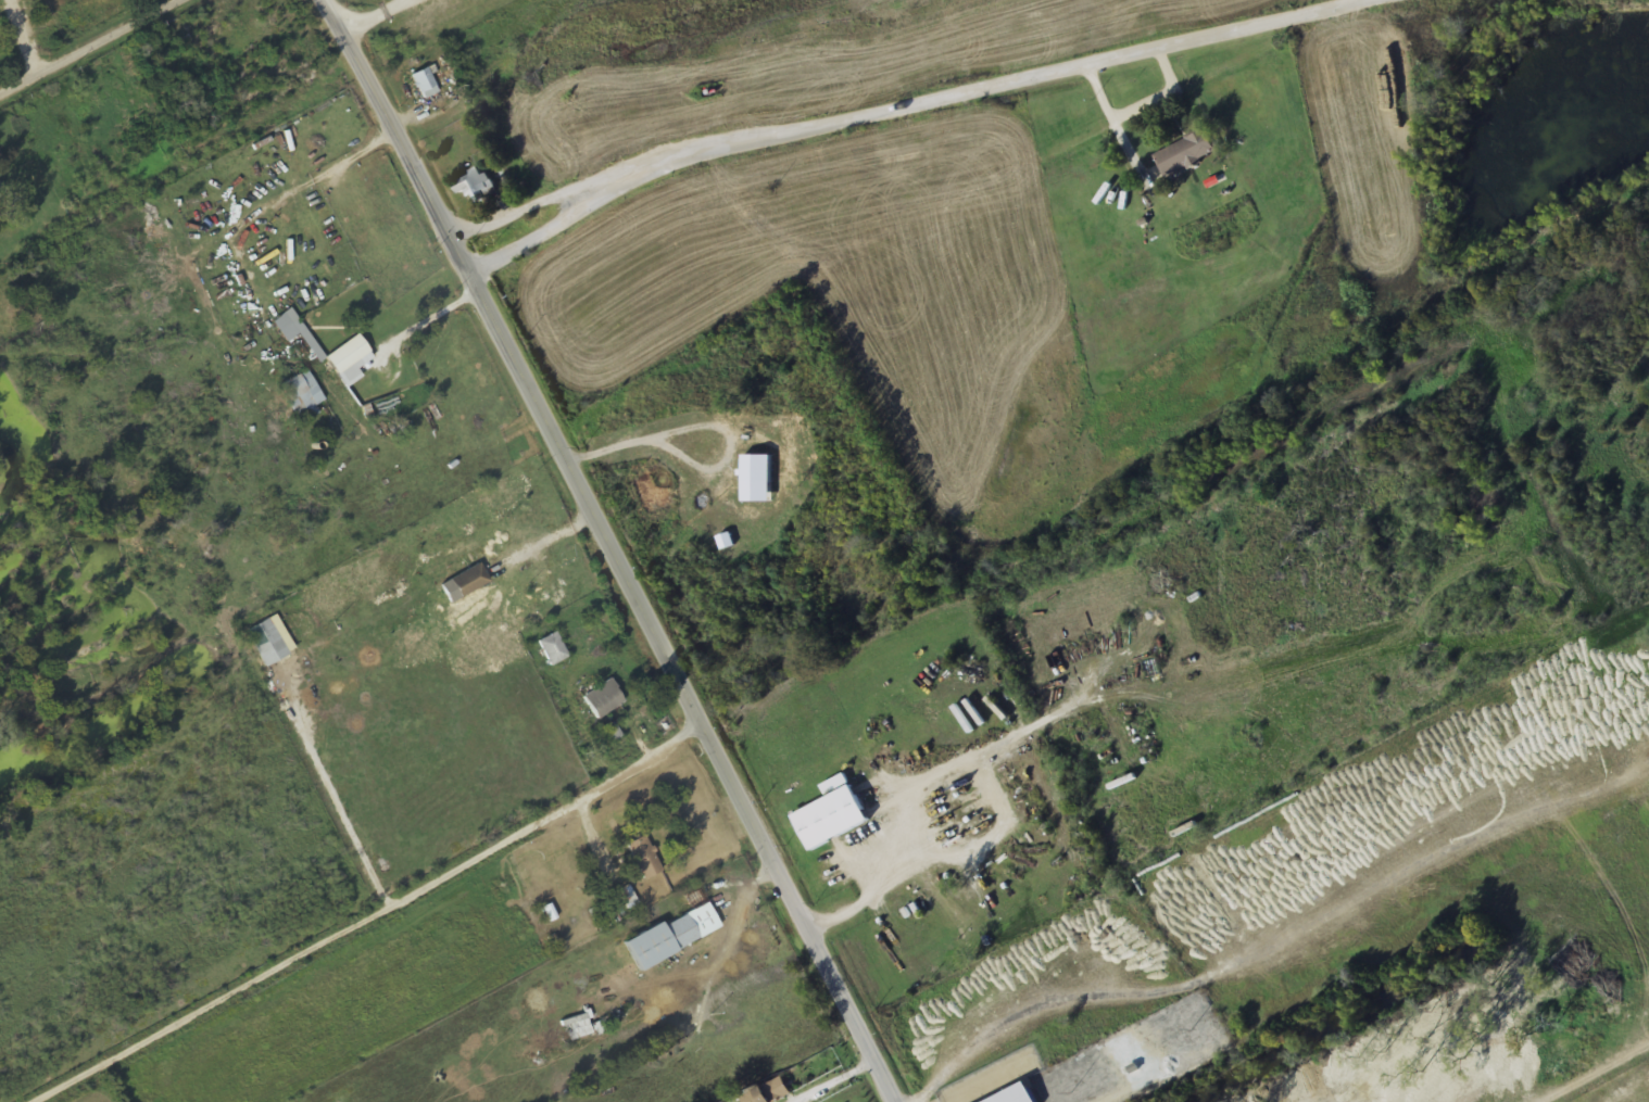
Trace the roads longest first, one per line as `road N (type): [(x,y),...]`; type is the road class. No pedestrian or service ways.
road 1 (tertiary): [(896,1101),(321,0)]
road 2 (residential): [(37,1101),(707,735)]
road 3 (residential): [(0,108),(193,0)]

